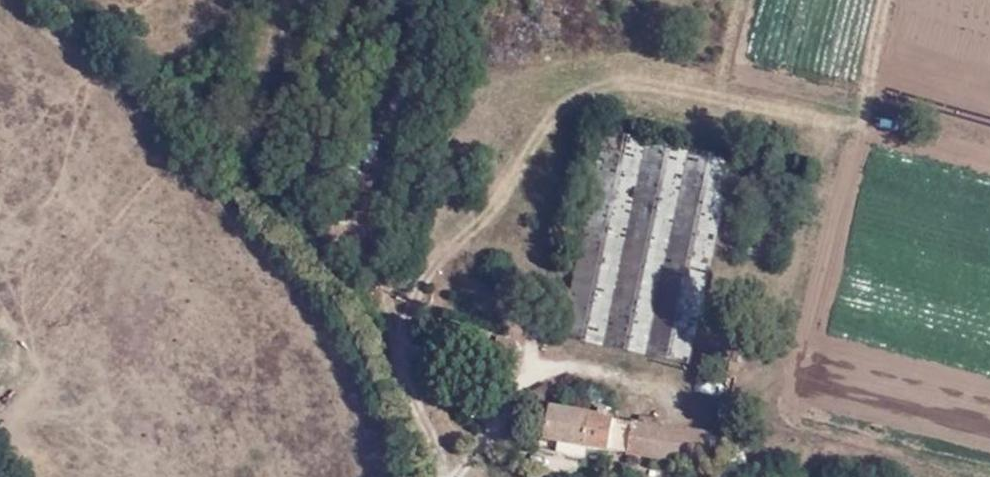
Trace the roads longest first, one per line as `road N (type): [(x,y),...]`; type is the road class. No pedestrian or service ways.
road 1 (track): [(451,476),(408,386),(399,348),(409,301),(507,193),(549,90),(577,67),(646,55),(744,98),(755,84),(772,0)]
road 2 (track): [(452,476),(479,449),(512,389),(535,372),(575,366),(664,389)]

